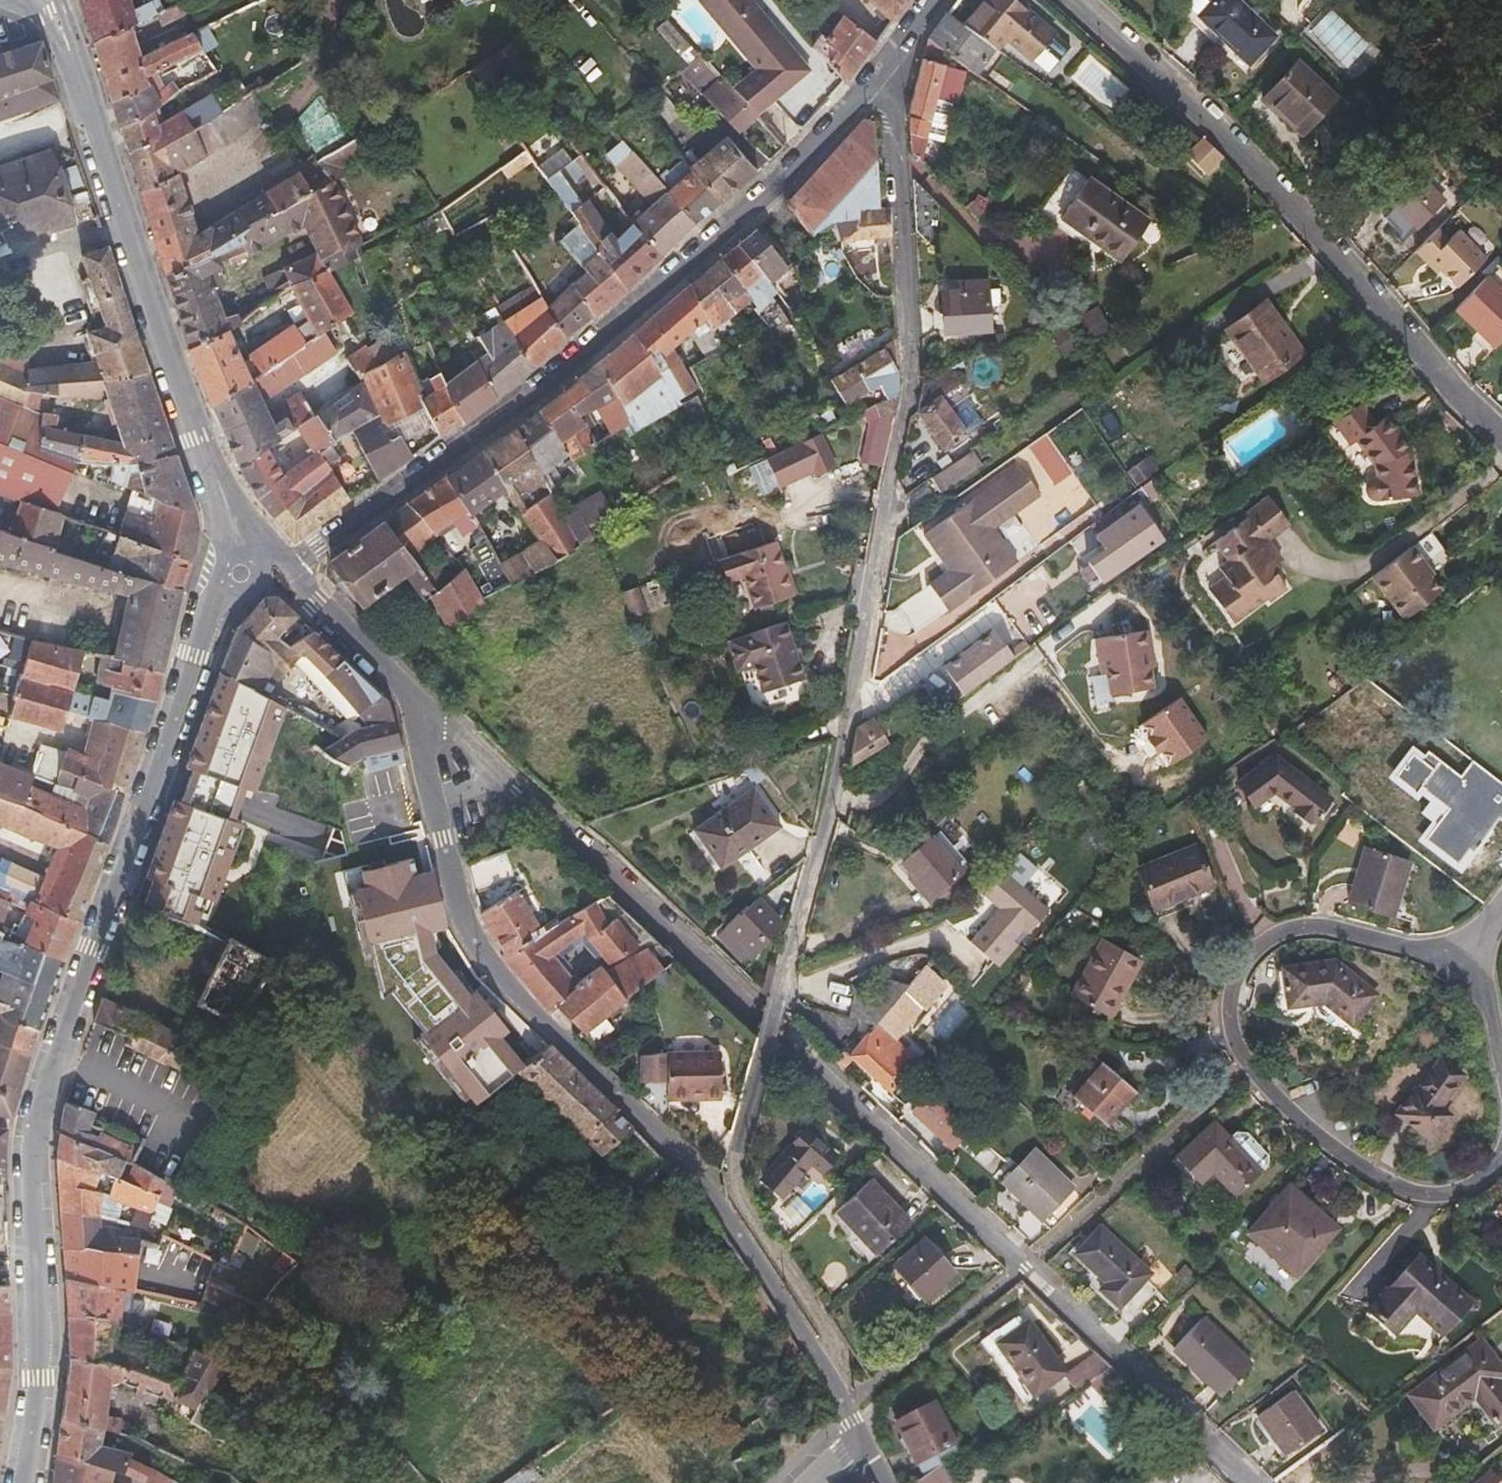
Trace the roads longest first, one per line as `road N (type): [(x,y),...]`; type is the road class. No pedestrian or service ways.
road 1 (residential): [(1255,1482),(406,682)]
road 2 (residential): [(882,66),(894,125),(912,391),(830,807),(778,1003)]
road 3 (tertiary): [(242,573),(189,657),(32,1129),(35,1379),(20,1482)]
road 4 (tertiary): [(821,1360),(690,1160),(515,994),(483,953),(463,915),(406,682)]
road 5 (residential): [(882,66),(775,190),(586,347),(289,567)]
road 6 (residential): [(1081,0),(1314,219),(1501,428)]
road 7 (tertiary): [(72,63),(151,326),(234,520)]
road 8 (residential): [(821,1360),(823,1317),(734,1175),(778,1003)]
road 9 (tertiary): [(406,682),(289,567)]

